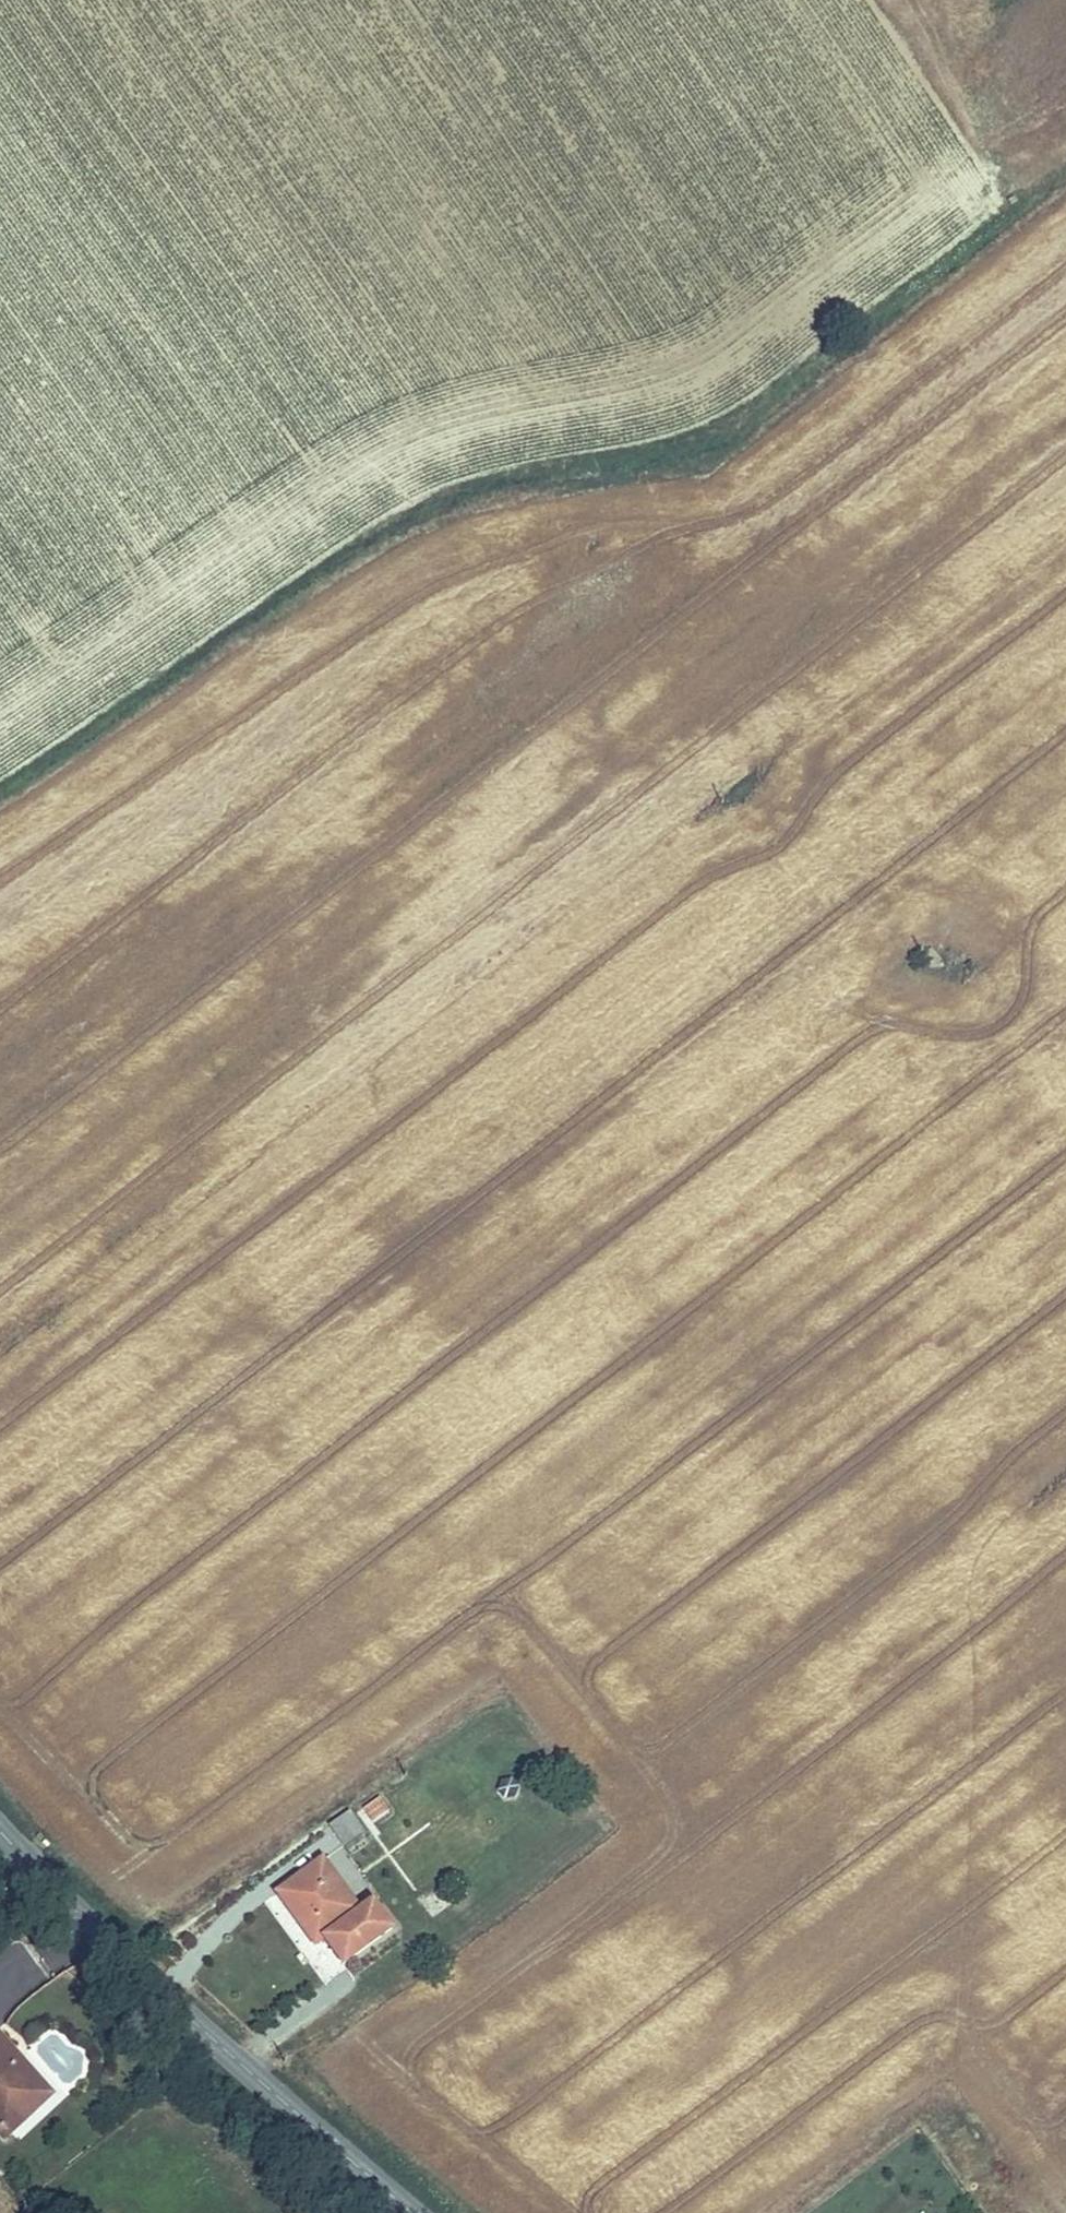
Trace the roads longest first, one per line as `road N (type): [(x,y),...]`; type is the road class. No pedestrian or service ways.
road 1 (tertiary): [(0,1831),(417,2212)]

